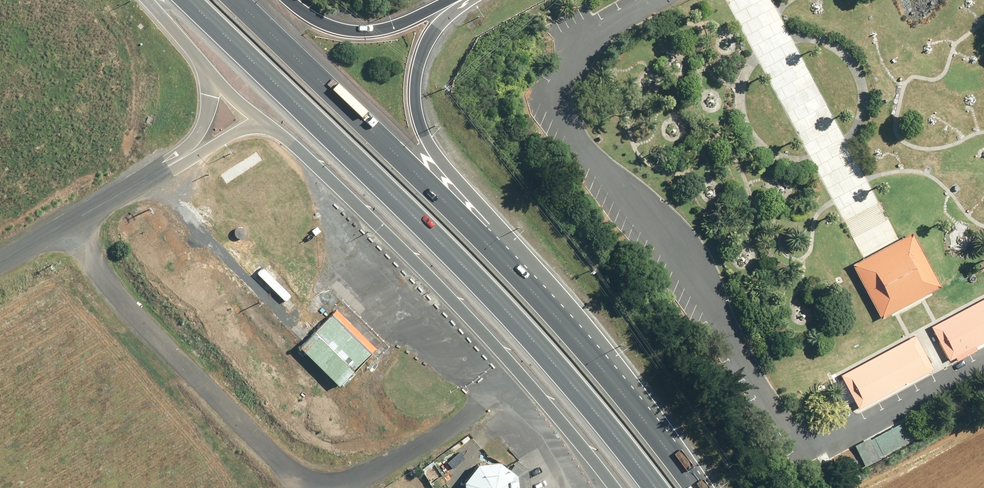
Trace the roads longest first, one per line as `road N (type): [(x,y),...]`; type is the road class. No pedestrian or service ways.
road 1 (motorway): [(653,487),(467,277),(186,0)]
road 2 (motorway): [(235,0),(627,399)]
road 3 (motorway): [(613,487),(547,404),(378,222),(269,125)]
road 4 (motorway): [(474,0),(438,22),(420,51),(416,116),(432,152),(627,399)]
road 5 (unclassified): [(0,263),(168,167)]
road 6 (motorway): [(289,0),(327,22),(370,29),(448,0)]

